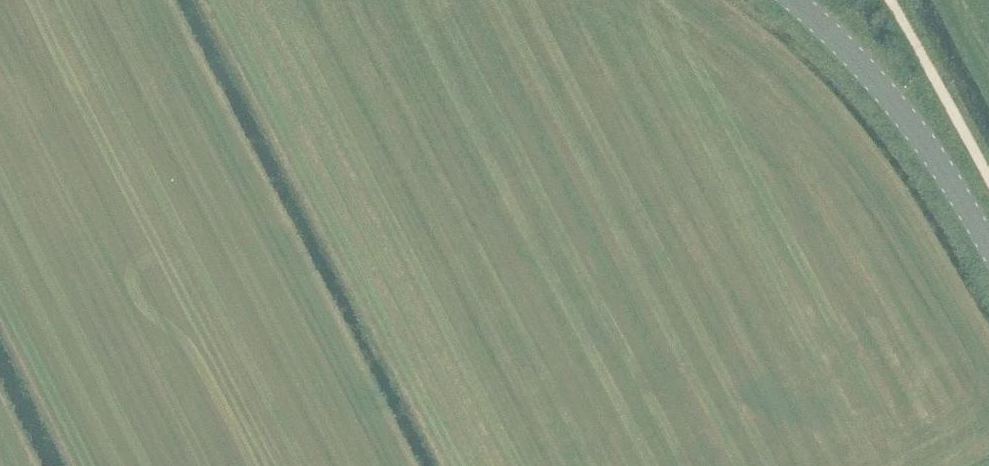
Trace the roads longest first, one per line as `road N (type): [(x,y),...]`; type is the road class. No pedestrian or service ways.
road 1 (secondary): [(988,242),(962,193),(837,37),(790,0)]

